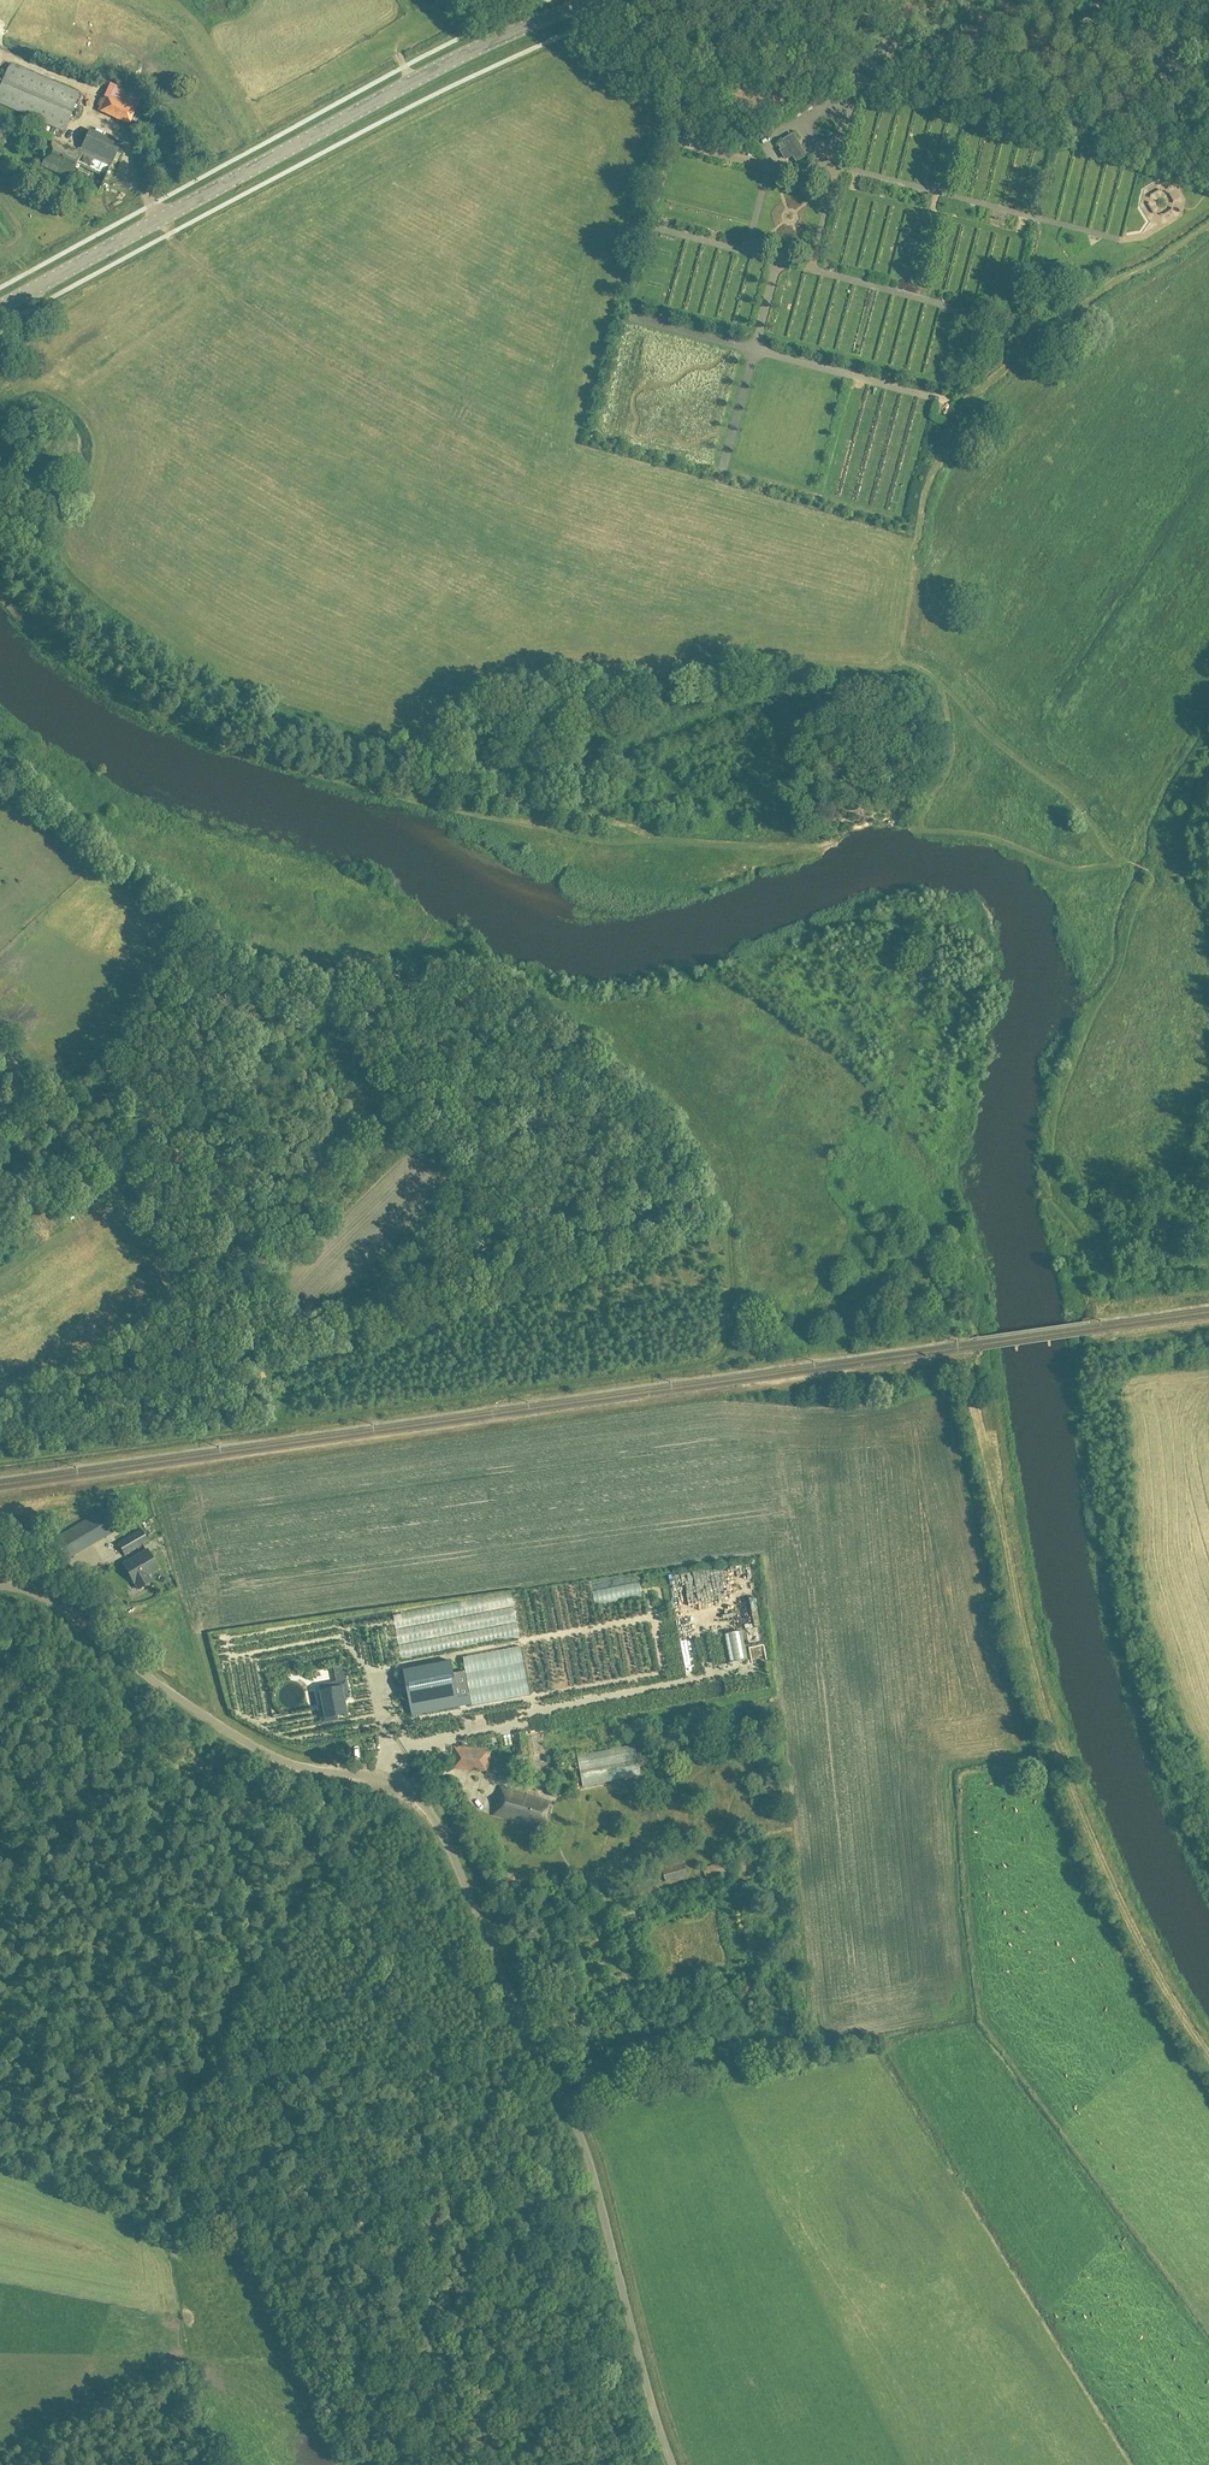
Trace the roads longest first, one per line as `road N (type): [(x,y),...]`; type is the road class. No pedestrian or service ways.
road 1 (unclassified): [(673,2464),(591,2165),(434,1817),(396,1784),(293,1767),(251,1746),(52,1602),(0,1584)]
road 2 (track): [(0,586),(71,654),(142,702),(213,738),(318,775),(597,839),(834,838),(868,803),(934,826)]
road 3 (tertiary): [(0,306),(473,49),(593,0)]
road 4 (track): [(854,88),(876,59),(988,0)]

